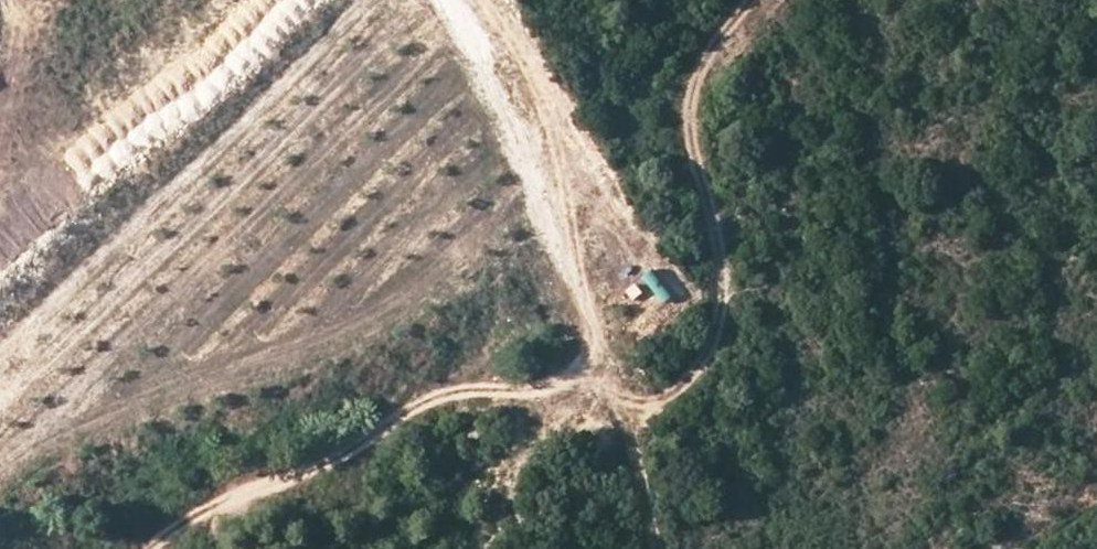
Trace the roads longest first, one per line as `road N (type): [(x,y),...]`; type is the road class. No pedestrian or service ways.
road 1 (track): [(154,548),(187,517),(303,476),(463,389),(578,381),(589,322),(571,265),(453,0)]
road 2 (track): [(633,412),(698,377),(733,287),(688,121),(728,36),(762,0)]

